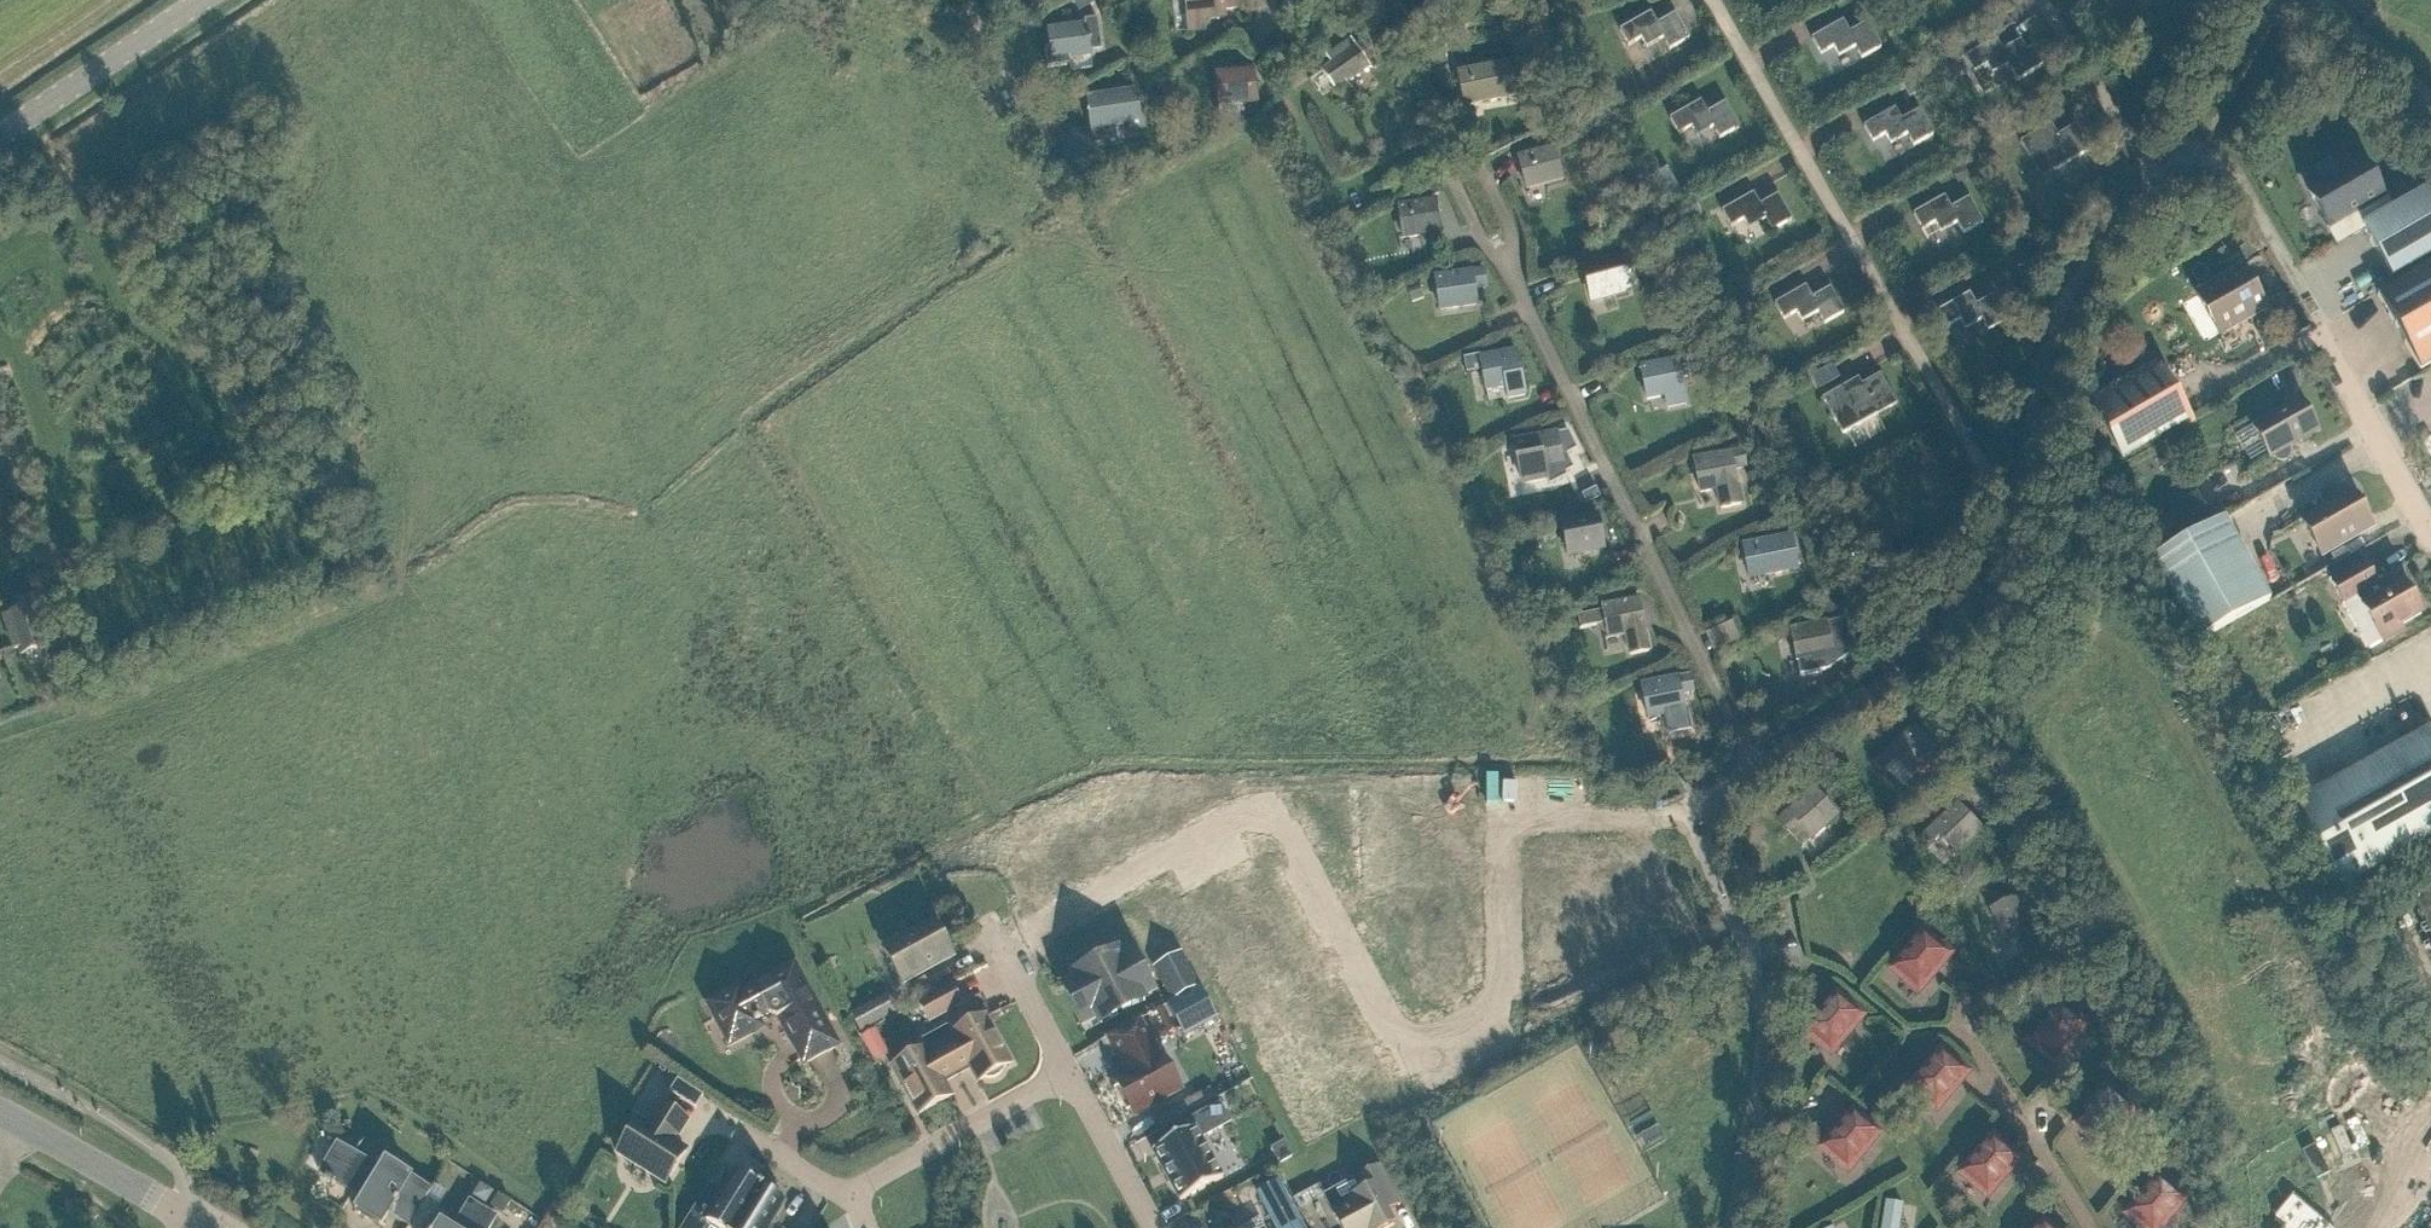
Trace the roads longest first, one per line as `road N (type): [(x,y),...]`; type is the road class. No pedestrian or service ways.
road 1 (track): [(1753,765),(1510,272),(1509,224),(1477,160)]
road 2 (residential): [(853,1198),(880,1176),(1068,1075)]
road 3 (tertiary): [(0,134),(200,0)]
road 4 (tertiary): [(0,1113),(204,1226)]
road 5 (residential): [(2430,532),(2325,344)]
road 6 (residential): [(1153,1227),(1068,1075)]
road 7 (residential): [(1068,1075),(987,926)]
road 8 (residential): [(853,1198),(729,1129)]
road 9 (track): [(1032,113),(966,0)]
road 10 (residential): [(2430,1121),(2405,1140),(2371,1227)]

